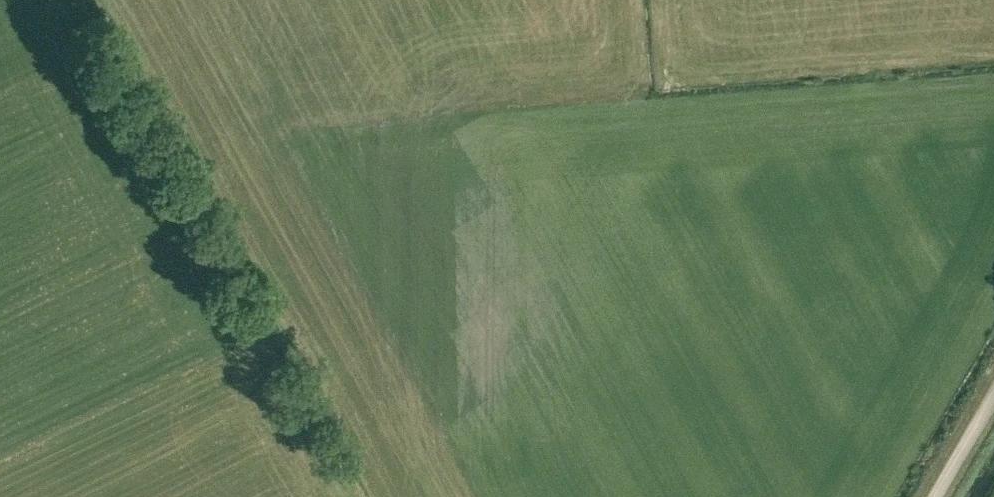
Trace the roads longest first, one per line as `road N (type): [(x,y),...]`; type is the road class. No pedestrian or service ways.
road 1 (unclassified): [(930,496),(993,387)]

